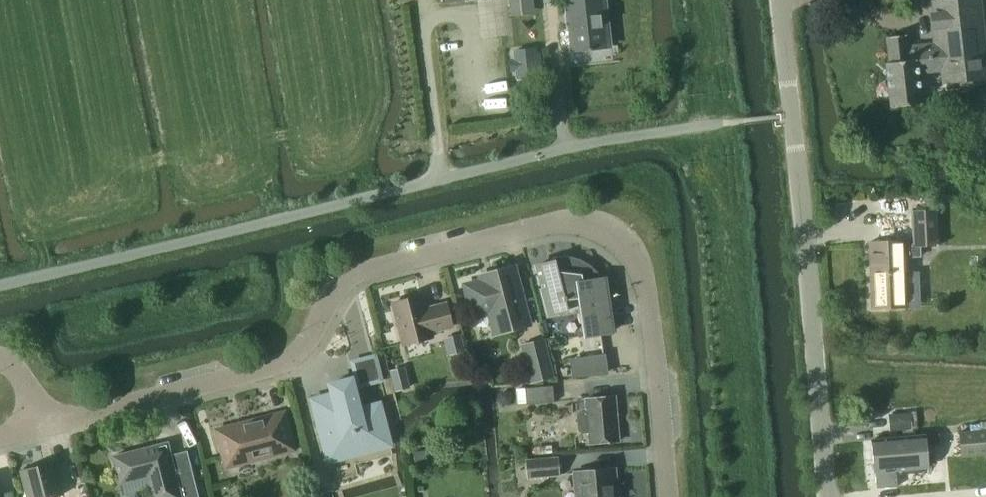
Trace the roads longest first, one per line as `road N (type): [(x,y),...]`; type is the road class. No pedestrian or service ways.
road 1 (residential): [(664,496),(641,277),(617,239),(582,222),(349,279),(298,356),(268,373),(39,429)]
road 2 (unclassified): [(0,285),(566,148),(697,127)]
road 3 (tertiary): [(828,496),(779,0)]

